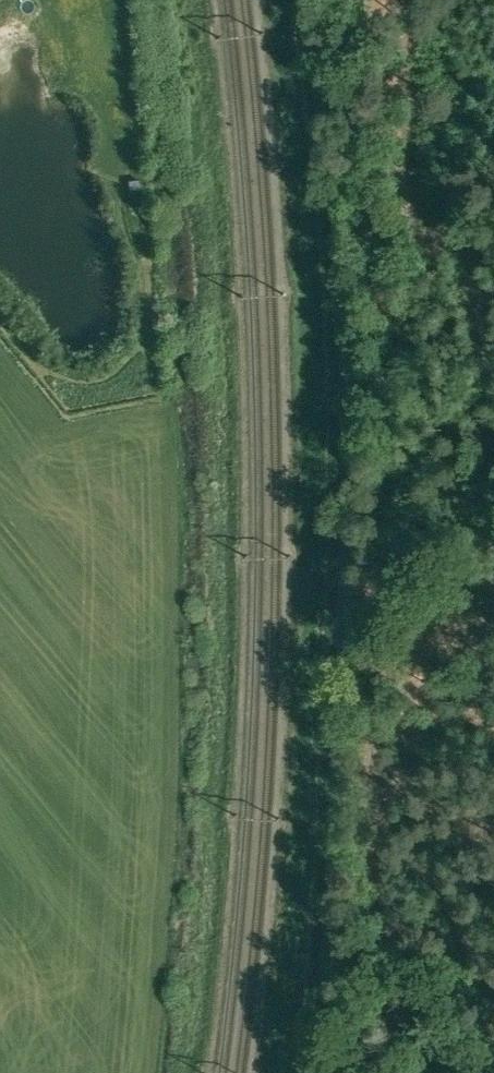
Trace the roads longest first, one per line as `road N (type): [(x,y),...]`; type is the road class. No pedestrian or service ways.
road 1 (track): [(493,1032),(375,985),(367,965),(379,588),(339,0)]

